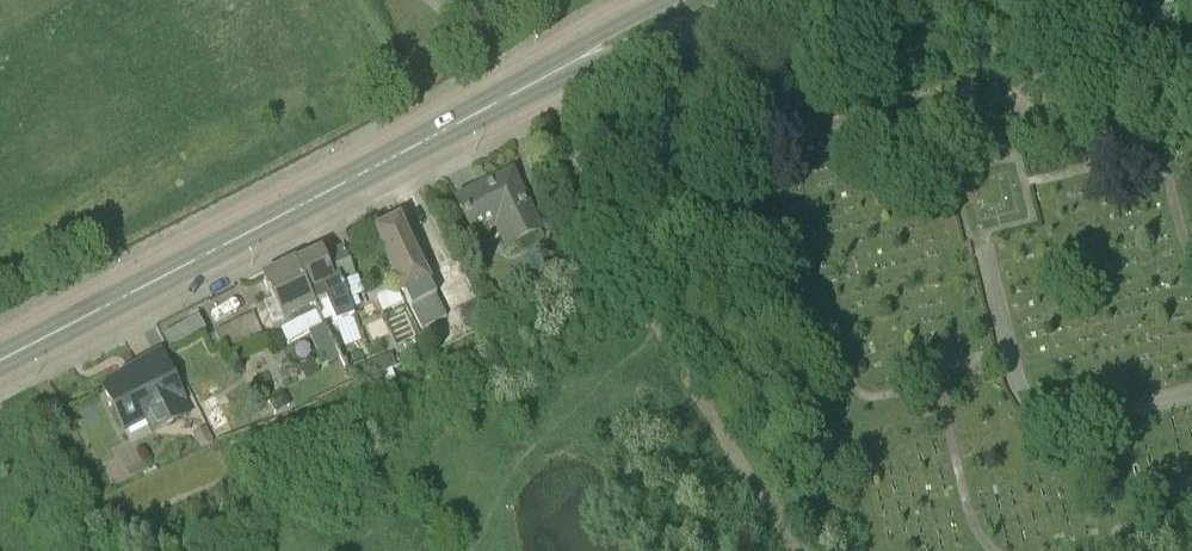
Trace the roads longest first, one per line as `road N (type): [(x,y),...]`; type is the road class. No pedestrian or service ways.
road 1 (tertiary): [(0,360),(577,59)]
road 2 (tertiary): [(577,59),(639,48),(756,0)]

